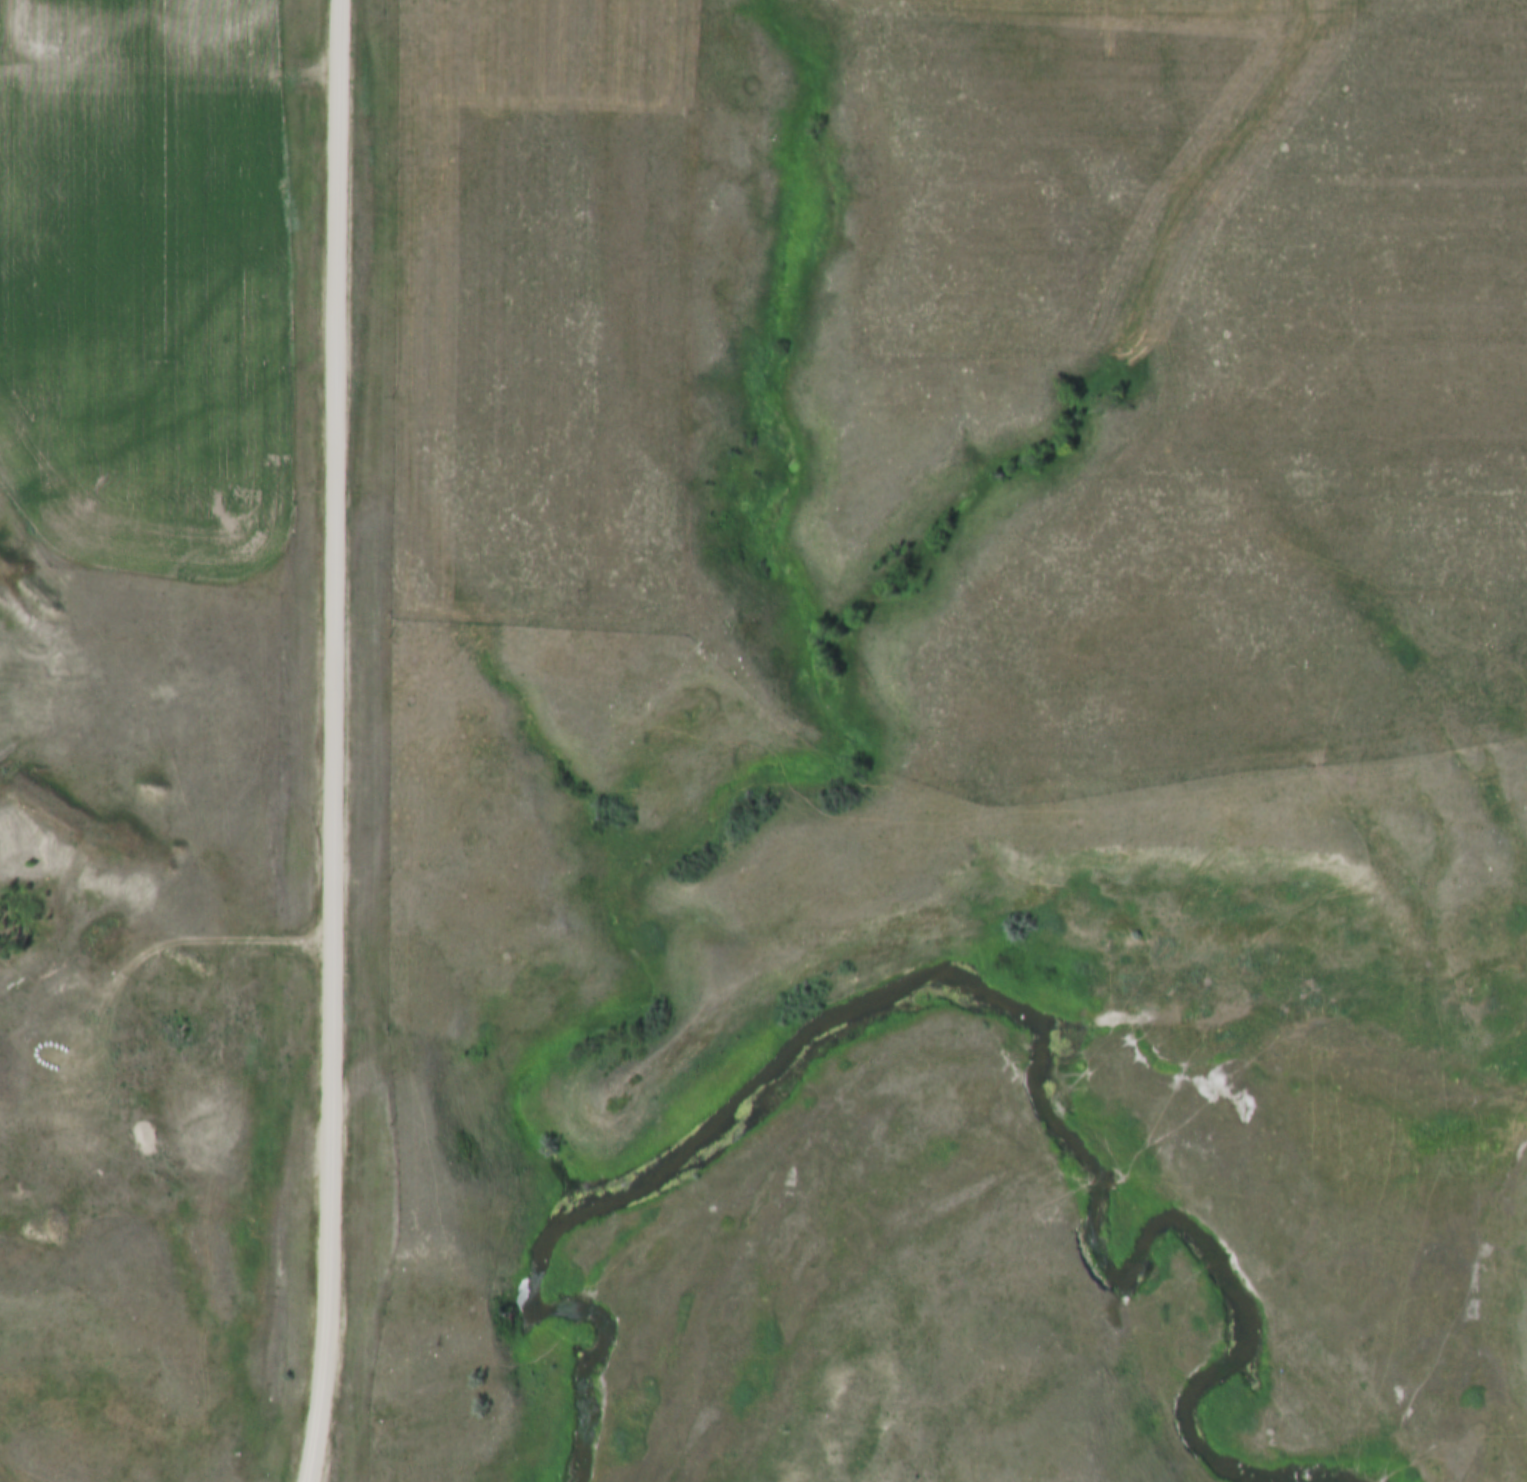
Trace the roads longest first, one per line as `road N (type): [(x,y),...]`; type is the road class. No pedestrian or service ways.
road 1 (tertiary): [(310,1481),(334,1298),(341,0)]

